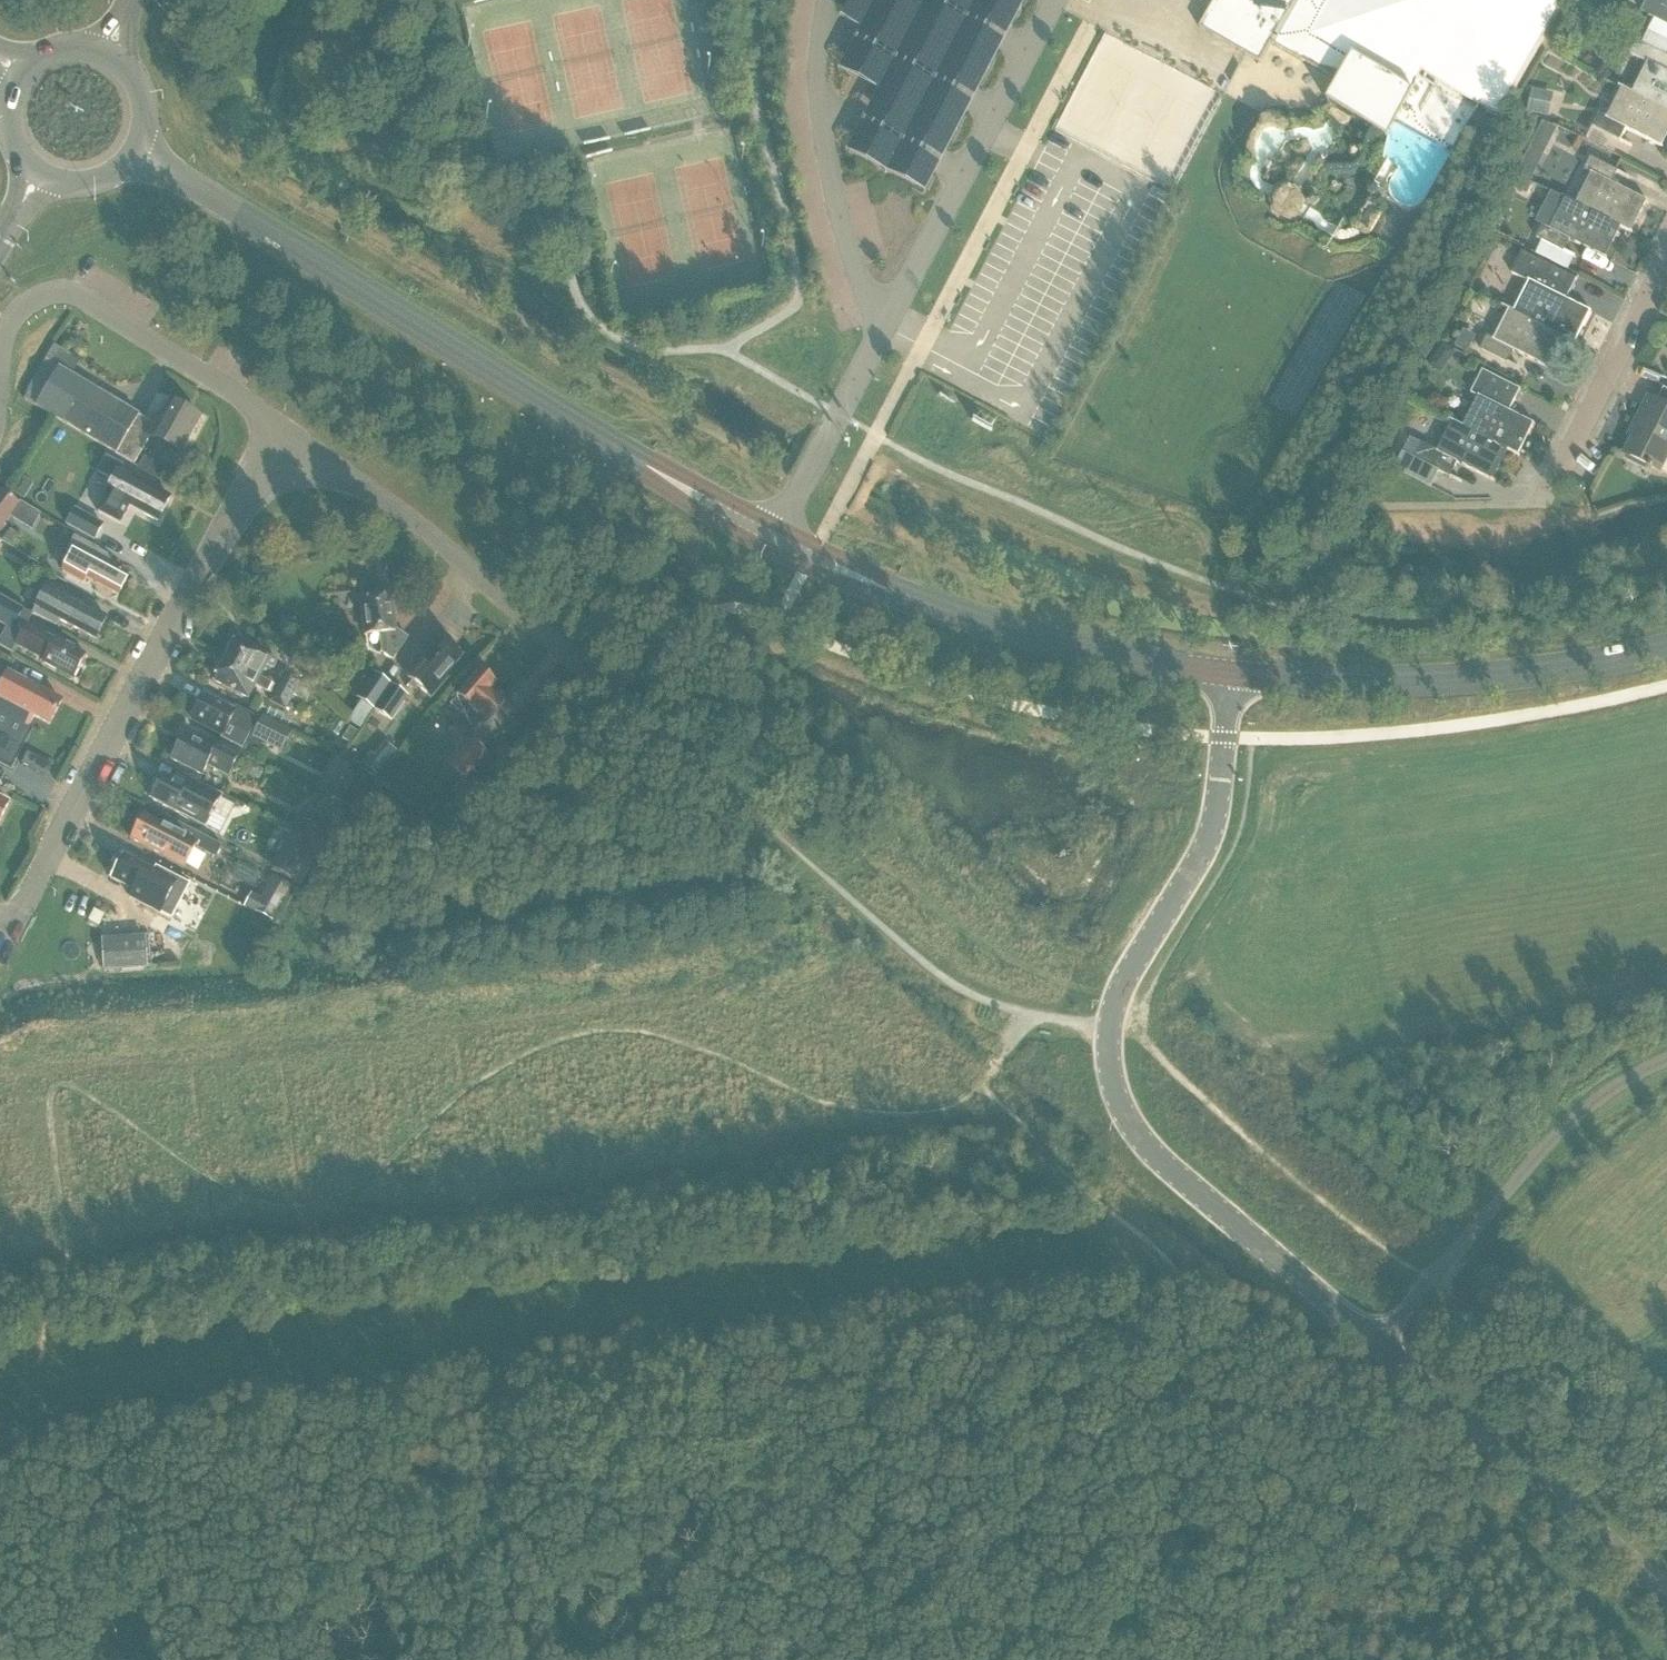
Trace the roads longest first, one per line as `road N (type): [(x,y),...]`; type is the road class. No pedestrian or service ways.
road 1 (tertiary): [(1381,1342),(1156,1156),(1111,1078),(1109,1024),(1119,991),(1211,829),(1229,673)]
road 2 (secondary): [(135,151),(646,465)]
road 3 (residential): [(26,899),(238,508),(291,435)]
road 4 (secondary): [(1229,673),(1453,680),(1666,649)]
road 5 (unclassified): [(619,699),(401,511),(291,435)]
road 6 (unclassified): [(1381,1342),(1570,1121),(1624,1079),(1666,1062)]
road 7 (tertiary): [(1666,1590),(1381,1342)]
road 8 (unclassified): [(291,435),(71,293),(45,293),(20,308),(0,359)]
road 9 (secondary): [(891,590),(1068,645),(1229,673)]
road 10 (secondary): [(646,465),(658,484),(766,548),(869,592),(891,590)]
road 11 (secondary): [(891,590),(876,573),(668,467),(646,465)]
road 12 (residential): [(1552,476),(1666,257)]

